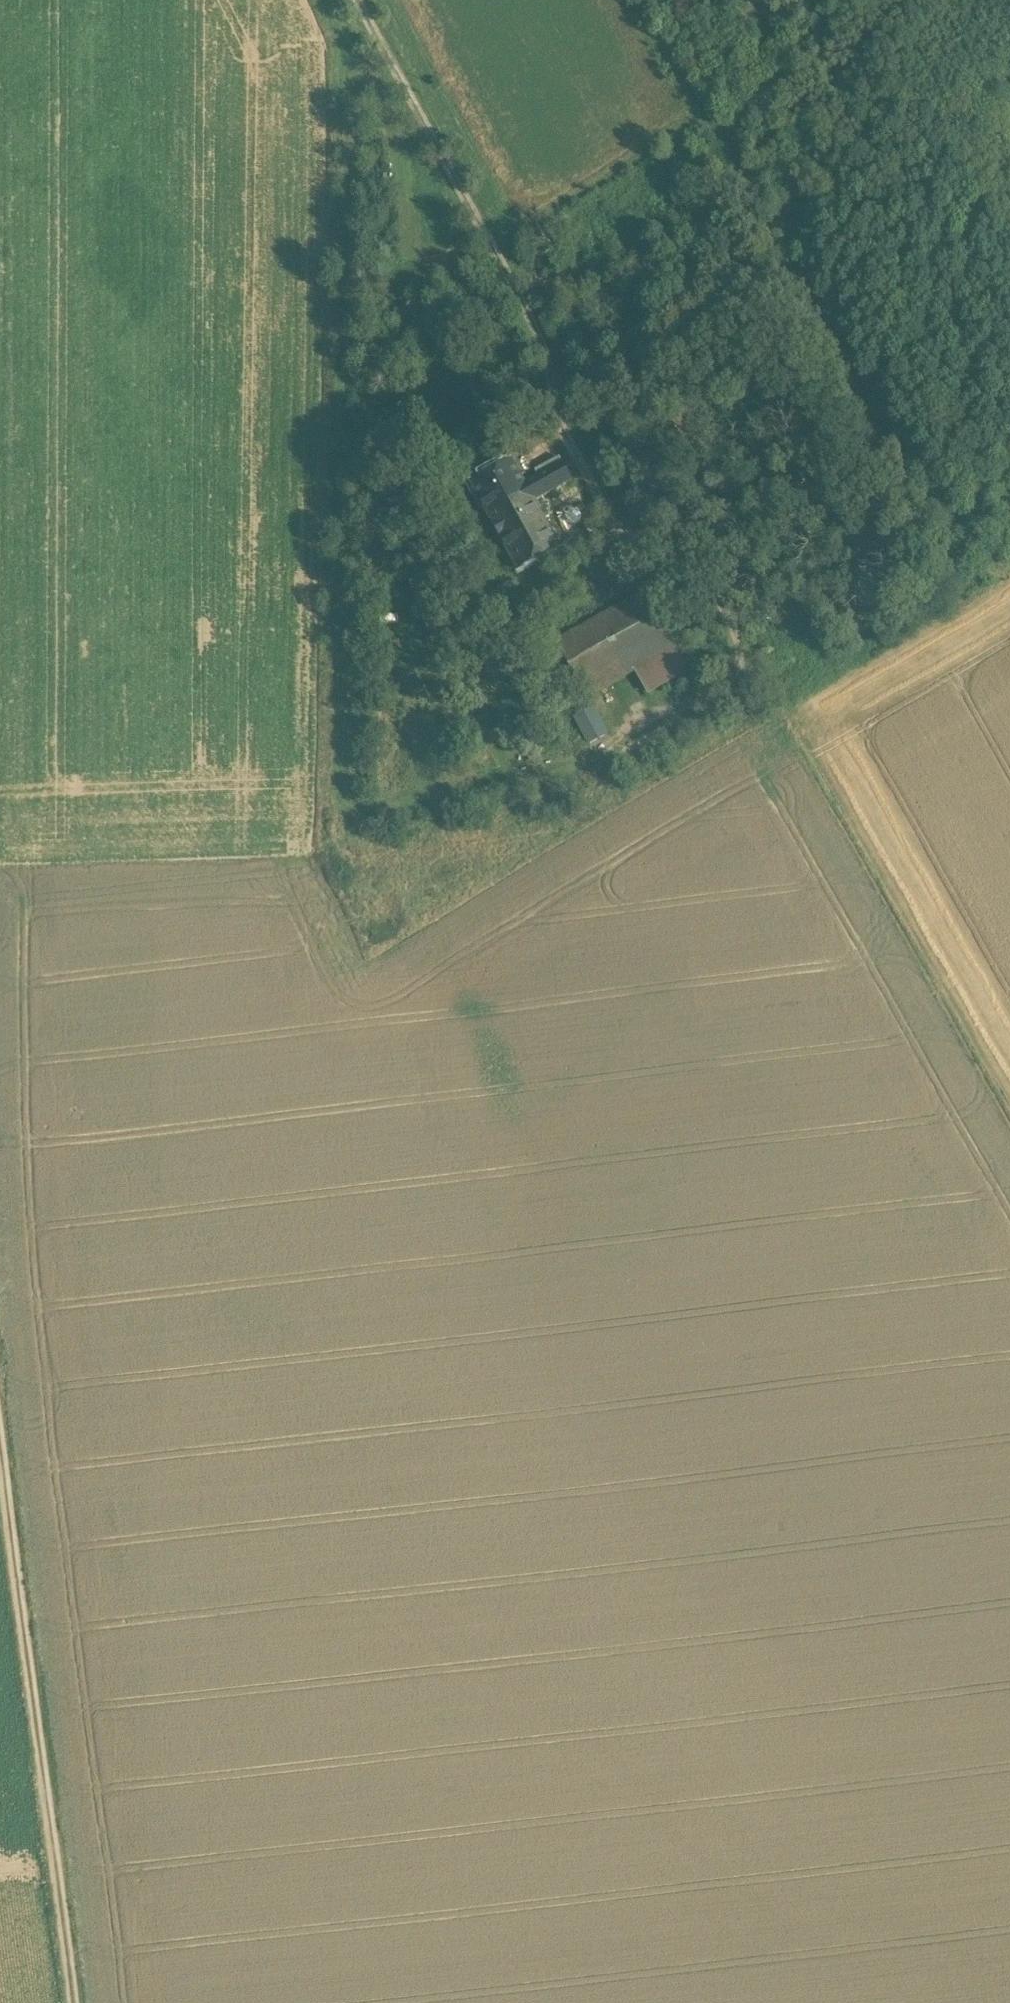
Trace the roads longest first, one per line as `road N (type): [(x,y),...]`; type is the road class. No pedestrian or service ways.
road 1 (track): [(0,1439),(79,2002)]
road 2 (track): [(548,342),(357,0)]

